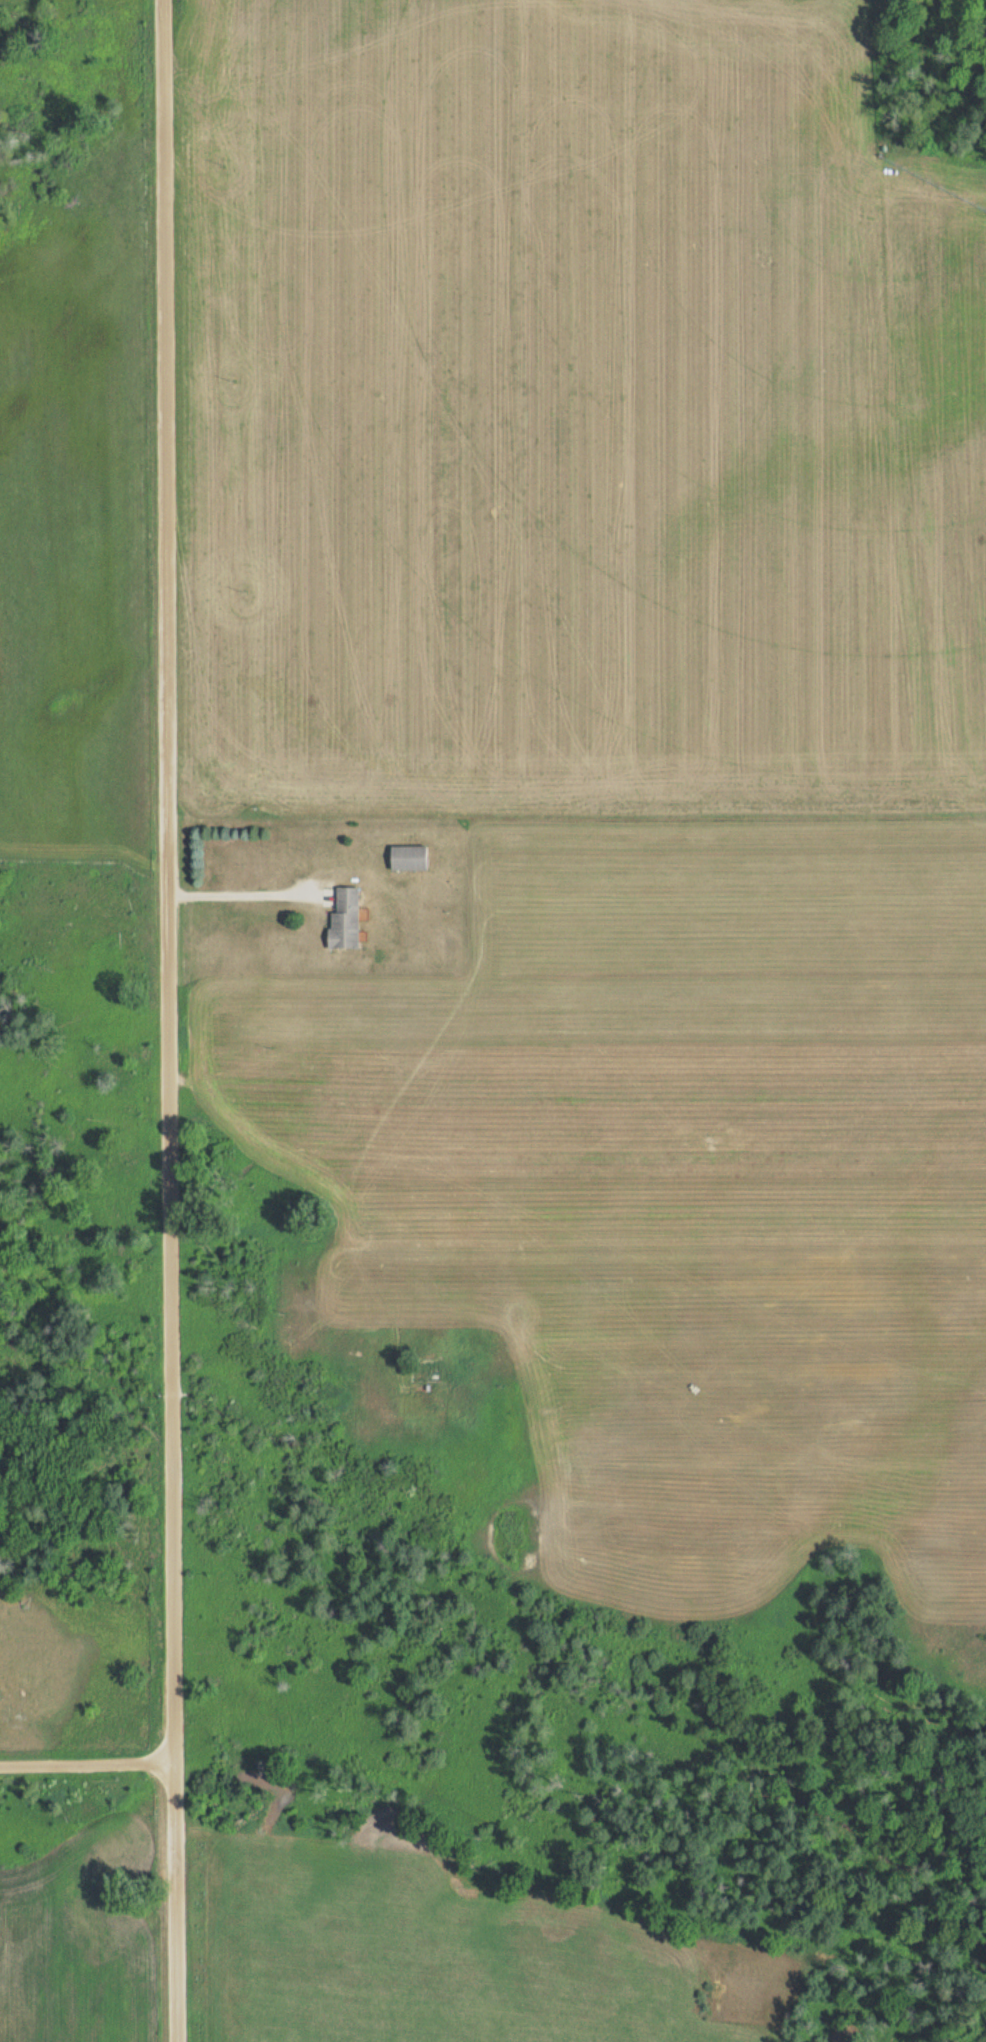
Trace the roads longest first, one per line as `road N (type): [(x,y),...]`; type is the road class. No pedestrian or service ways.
road 1 (residential): [(176,1764),(159,0)]
road 2 (residential): [(179,2041),(176,1764)]
road 3 (residential): [(0,1765),(176,1764)]

